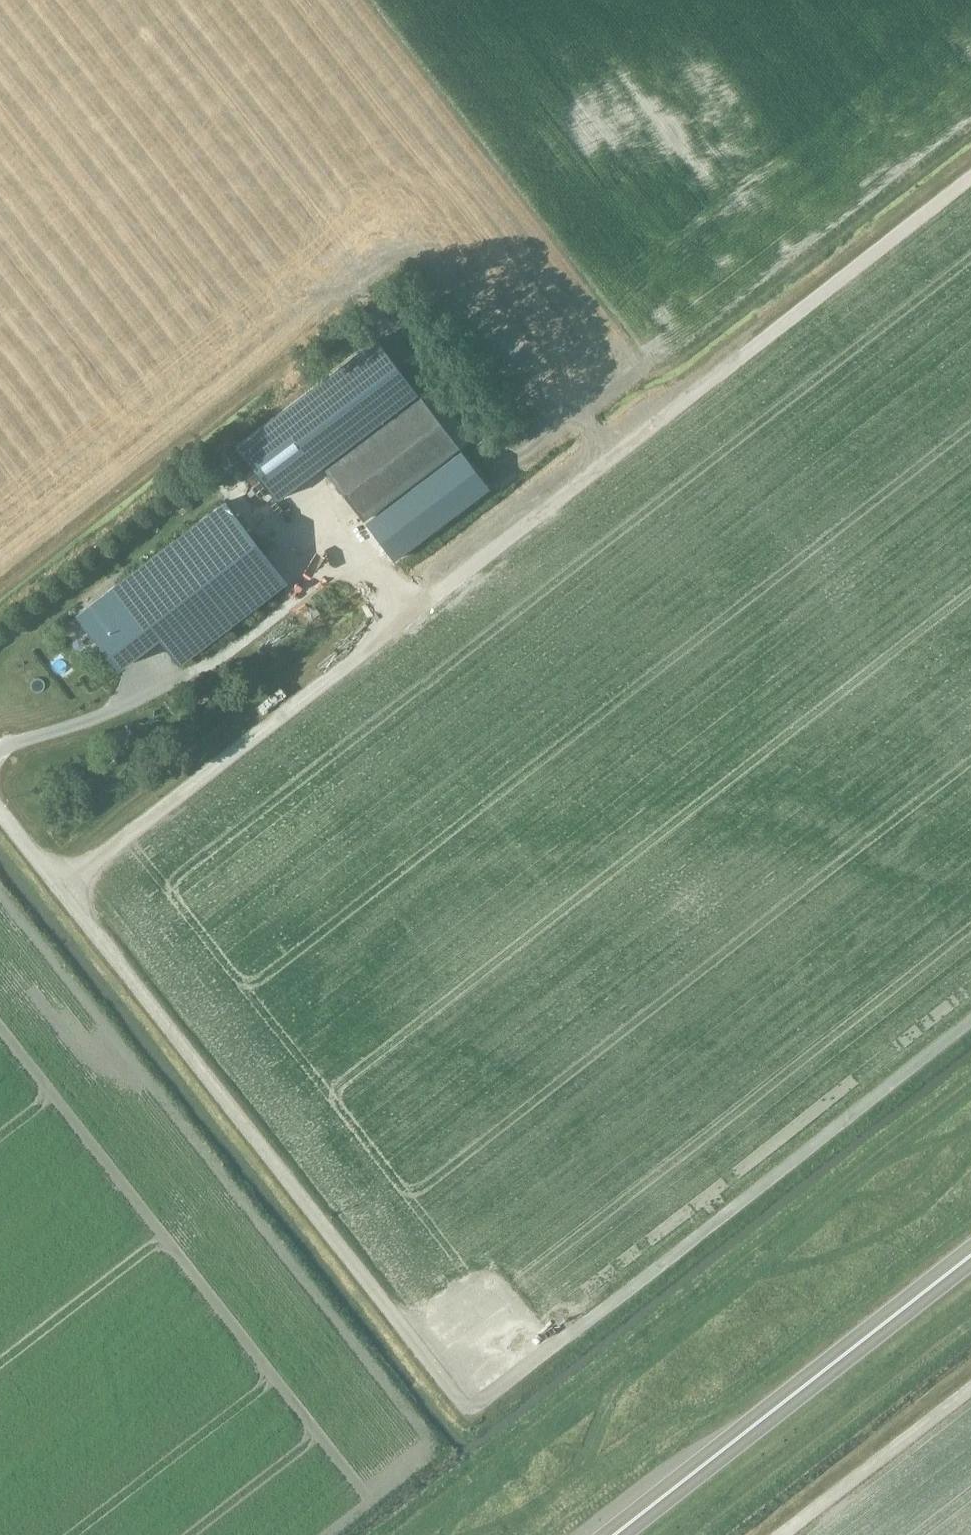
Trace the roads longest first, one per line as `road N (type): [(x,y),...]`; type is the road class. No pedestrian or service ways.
road 1 (trunk): [(605,1534),(970,1249)]
road 2 (unclassified): [(784,1534),(970,1390)]

